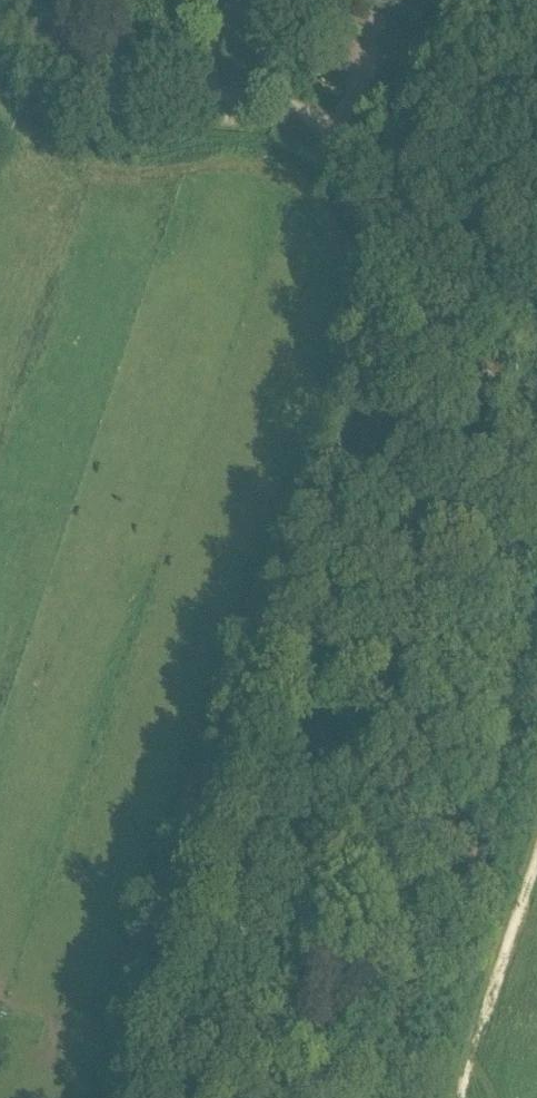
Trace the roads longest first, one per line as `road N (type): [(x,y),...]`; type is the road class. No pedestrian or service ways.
road 1 (track): [(536,711),(405,1097)]
road 2 (track): [(536,388),(480,388),(384,411)]

